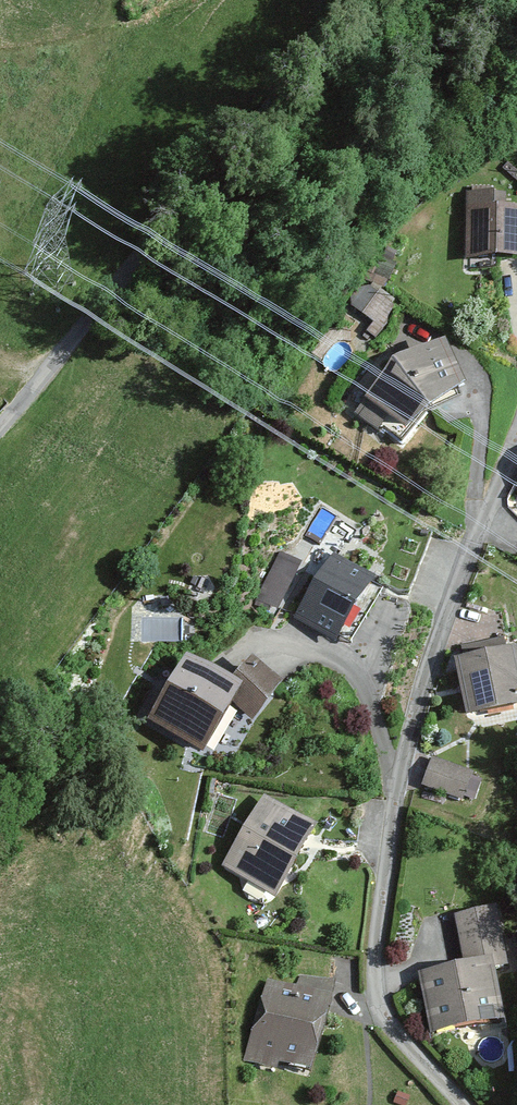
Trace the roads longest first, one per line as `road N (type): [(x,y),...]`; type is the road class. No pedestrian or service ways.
road 1 (residential): [(463,1104),(384,1018),(374,953),(411,728),(516,437)]
road 2 (unclassified): [(354,0),(263,121),(172,216),(0,428)]

